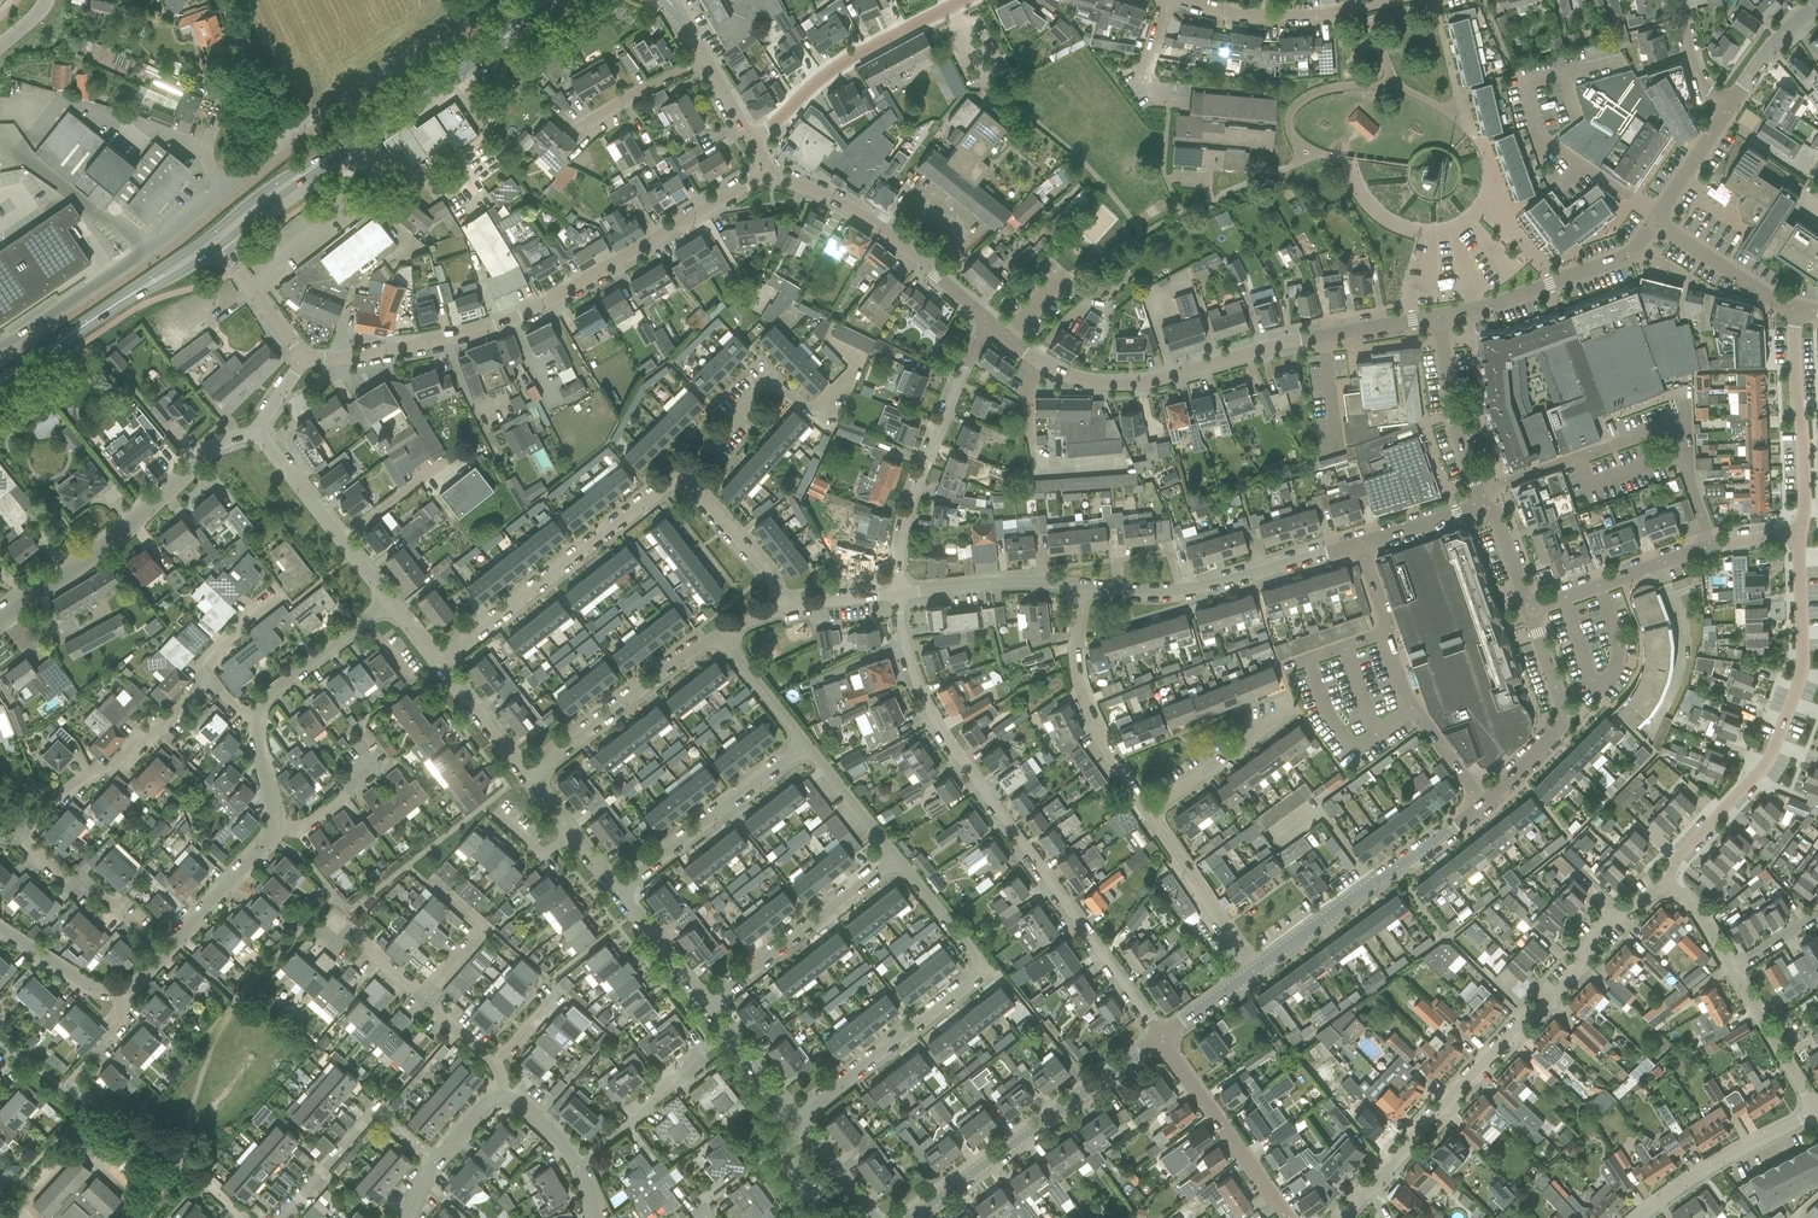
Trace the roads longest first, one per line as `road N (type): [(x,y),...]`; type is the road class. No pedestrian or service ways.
road 1 (residential): [(899,597),(907,655),(935,723),(1160,1041)]
road 2 (residential): [(1254,971),(1438,840),(1565,723),(1531,608)]
road 3 (residential): [(304,356),(354,358),(496,323),(567,294),(764,174)]
road 4 (residential): [(983,317),(1040,363),(1113,384),(1439,318)]
road 5 (residential): [(1344,1217),(1527,1014),(1582,967),(1621,911),(1669,889)]
road 6 (residential): [(164,953),(14,836),(92,771),(158,731),(208,677)]
road 7 (residential): [(1078,588),(1192,588),(1480,501)]
road 8 (residential): [(1669,889),(1681,854),(1772,753),(1802,664),(1800,531)]
road 9 (residential): [(0,619),(128,528),(201,455),(254,433)]
road 10 (residential): [(439,662),(689,479)]
road 11 (residential): [(910,1217),(1160,1041)]
road 12 (residential): [(983,317),(913,502),(899,597)]
road 13 (residential): [(1531,608),(1697,550),(1800,531)]
road 14 (unclassified): [(0,351),(227,189)]
road 15 (residential): [(983,317),(837,202),(764,174)]
road 16 (residential): [(754,137),(844,62),(963,0)]
road 17 (secondary): [(305,172),(507,37)]
road 18 (residential): [(528,776),(726,637)]
road 19 (residential): [(1150,811),(1094,723),(1078,673),(1078,588)]
road 20 (residential): [(1439,318),(1618,261),(1656,224)]
road 21 (unclassified): [(490,0),(313,120),(287,125)]
road 22 (residential): [(709,1008),(891,855)]
road 23 (residential): [(796,1119),(979,973)]
road 24 (residential): [(621,889),(803,746)]
road 25 (residential): [(1800,531),(1797,308)]
road 26 (residential): [(1291,1217),(1160,1041)]
road 27 (residential): [(1179,0),(1258,18),(1392,0)]
road 28 (residential): [(390,601),(254,433)]
road 29 (residential): [(283,1217),(379,1114),(435,1162)]
road 30 (secondary): [(305,172),(275,182),(132,293)]
road 31 (residential): [(1641,1217),(1710,1168),(1817,1110)]
road 32 (residential): [(689,479),(751,389),(776,383),(822,416)]
road 33 (residential): [(1254,971),(1150,811)]
road 34 (residential): [(1480,501),(1449,409),(1439,318)]
road 35 (residential): [(899,597),(1015,583),(1078,588)]
road 36 (residential): [(390,601),(270,697),(255,718)]
road 37 (residential): [(577,1160),(714,1053)]
road 38 (residential): [(278,830),(164,953)]
road 39 (residential): [(1817,1109),(1729,969)]
road 40 (residential): [(1797,308),(1656,224)]
road 41 (residential): [(783,610),(765,563),(689,479)]
road 42 (residential): [(1150,811),(1283,716)]
road 43 (residential): [(424,1000),(478,927),(431,876)]
road 44 (secondary): [(0,382),(132,293)]
road 45 (residential): [(709,1008),(621,889)]
road 46 (unclassified): [(979,973),(891,855)]
road 47 (residential): [(621,889),(528,776)]
road 48 (residential): [(528,776),(439,662)]
road 49 (residential): [(1656,224),(1729,103)]
road 50 (residential): [(796,1119),(709,1008)]
road 51 (residential): [(287,125),(222,0)]
road 52 (unclassified): [(891,855),(803,746)]
road 53 (residential): [(122,994),(73,978),(0,928)]
road 54 (unclassified): [(304,356),(220,247)]
road 55 (residential): [(1729,103),(1817,1)]
road 56 (unclassified): [(803,746),(726,637)]
road 57 (residential): [(278,830),(303,829),(358,784),(368,748)]
road 58 (residential): [(874,1217),(796,1119)]
road 59 (residential): [(1531,608),(1492,508),(1480,501)]
road 60 (residential): [(1729,103),(1697,72),(1678,0)]

